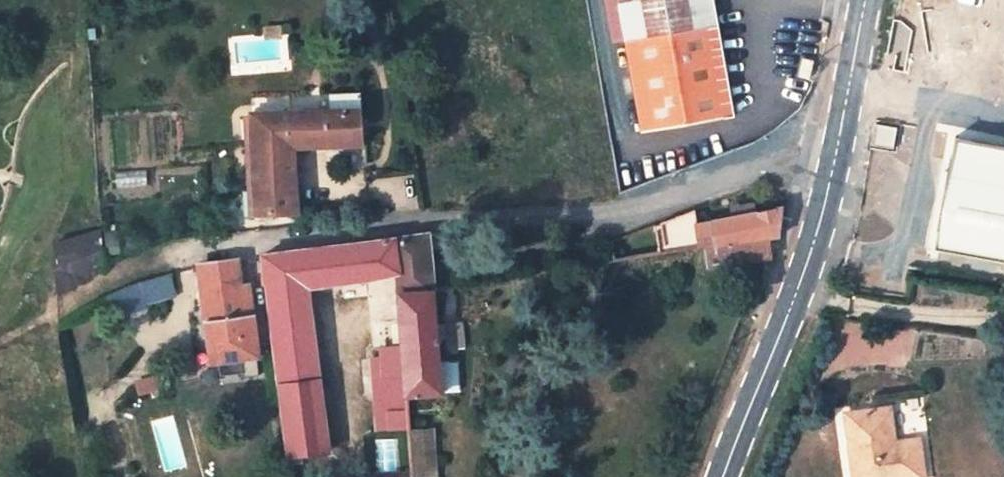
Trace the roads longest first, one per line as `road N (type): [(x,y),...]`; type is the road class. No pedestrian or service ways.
road 1 (residential): [(841,140),(804,143),(617,214),(395,225)]
road 2 (unclassified): [(723,476),(800,281),(841,140)]
road 3 (unclassified): [(841,140),(865,0)]

